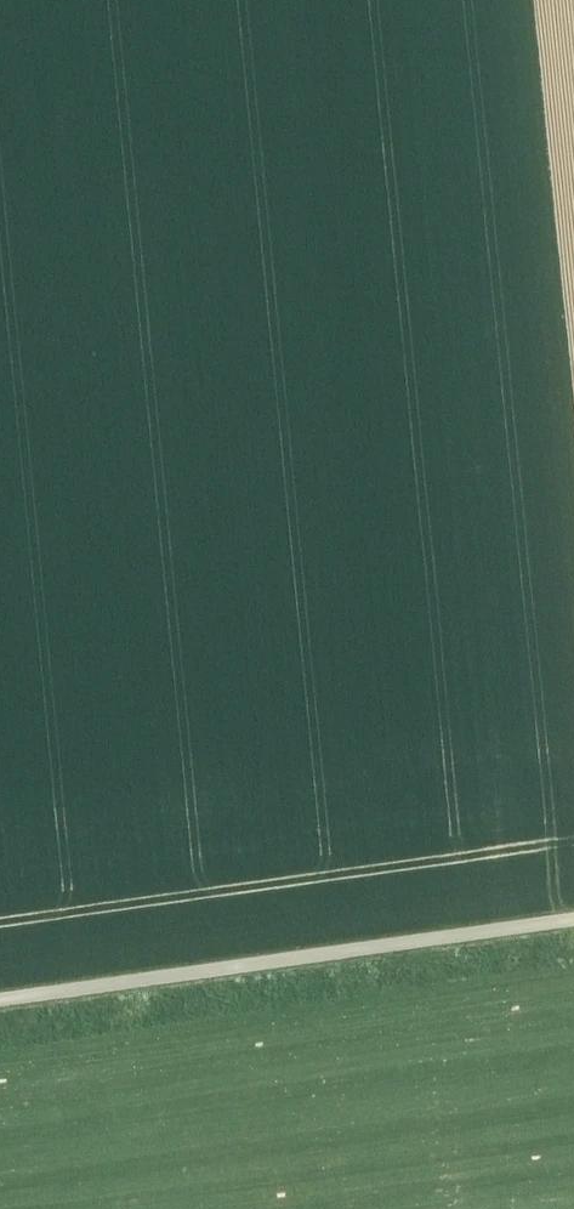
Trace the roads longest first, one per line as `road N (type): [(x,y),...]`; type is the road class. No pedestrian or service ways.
road 1 (track): [(573,922),(0,1003)]

